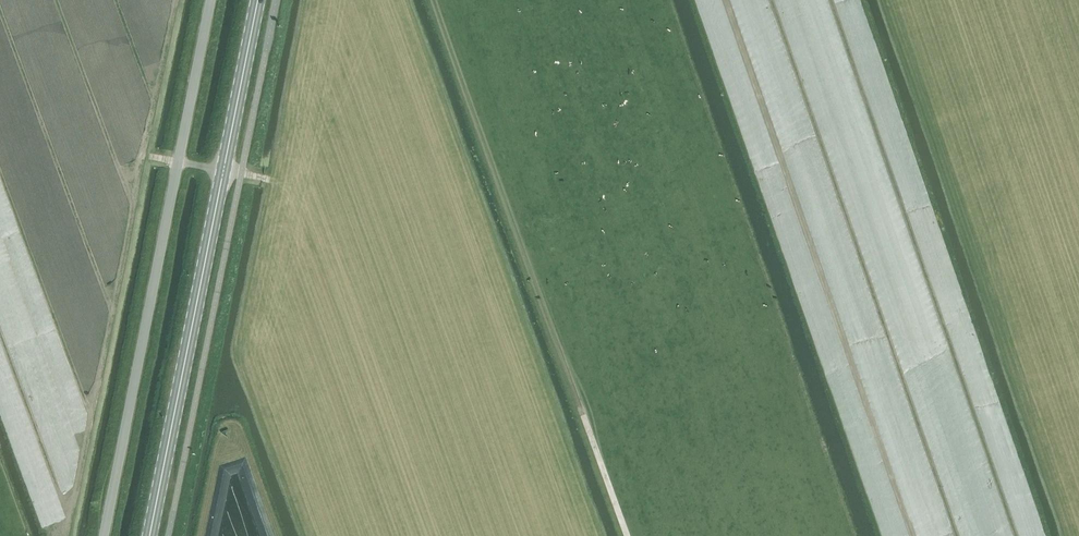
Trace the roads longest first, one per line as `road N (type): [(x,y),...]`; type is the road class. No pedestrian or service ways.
road 1 (secondary): [(150,535),(258,0)]
road 2 (unclassified): [(104,535),(211,0)]

